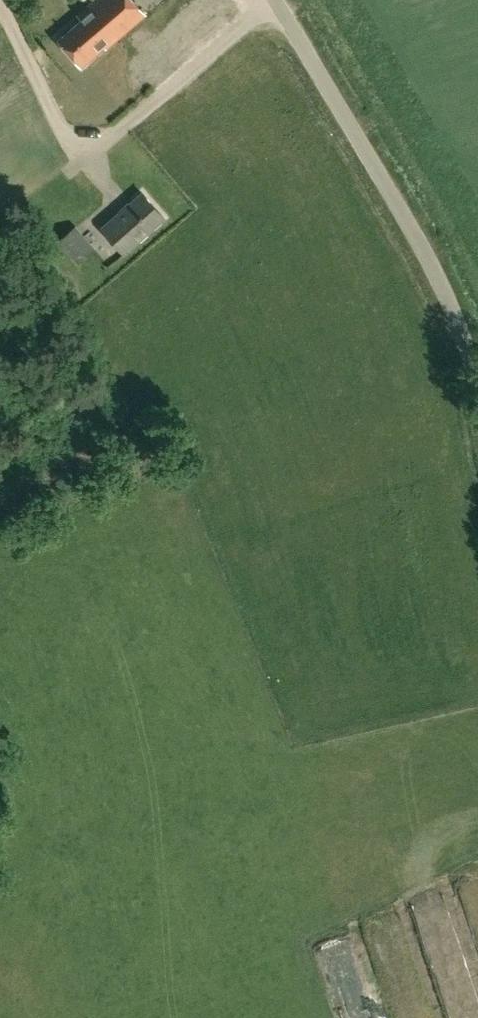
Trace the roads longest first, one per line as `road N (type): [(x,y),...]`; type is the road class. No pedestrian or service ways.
road 1 (unclassified): [(477,366),(444,269),(284,0)]

